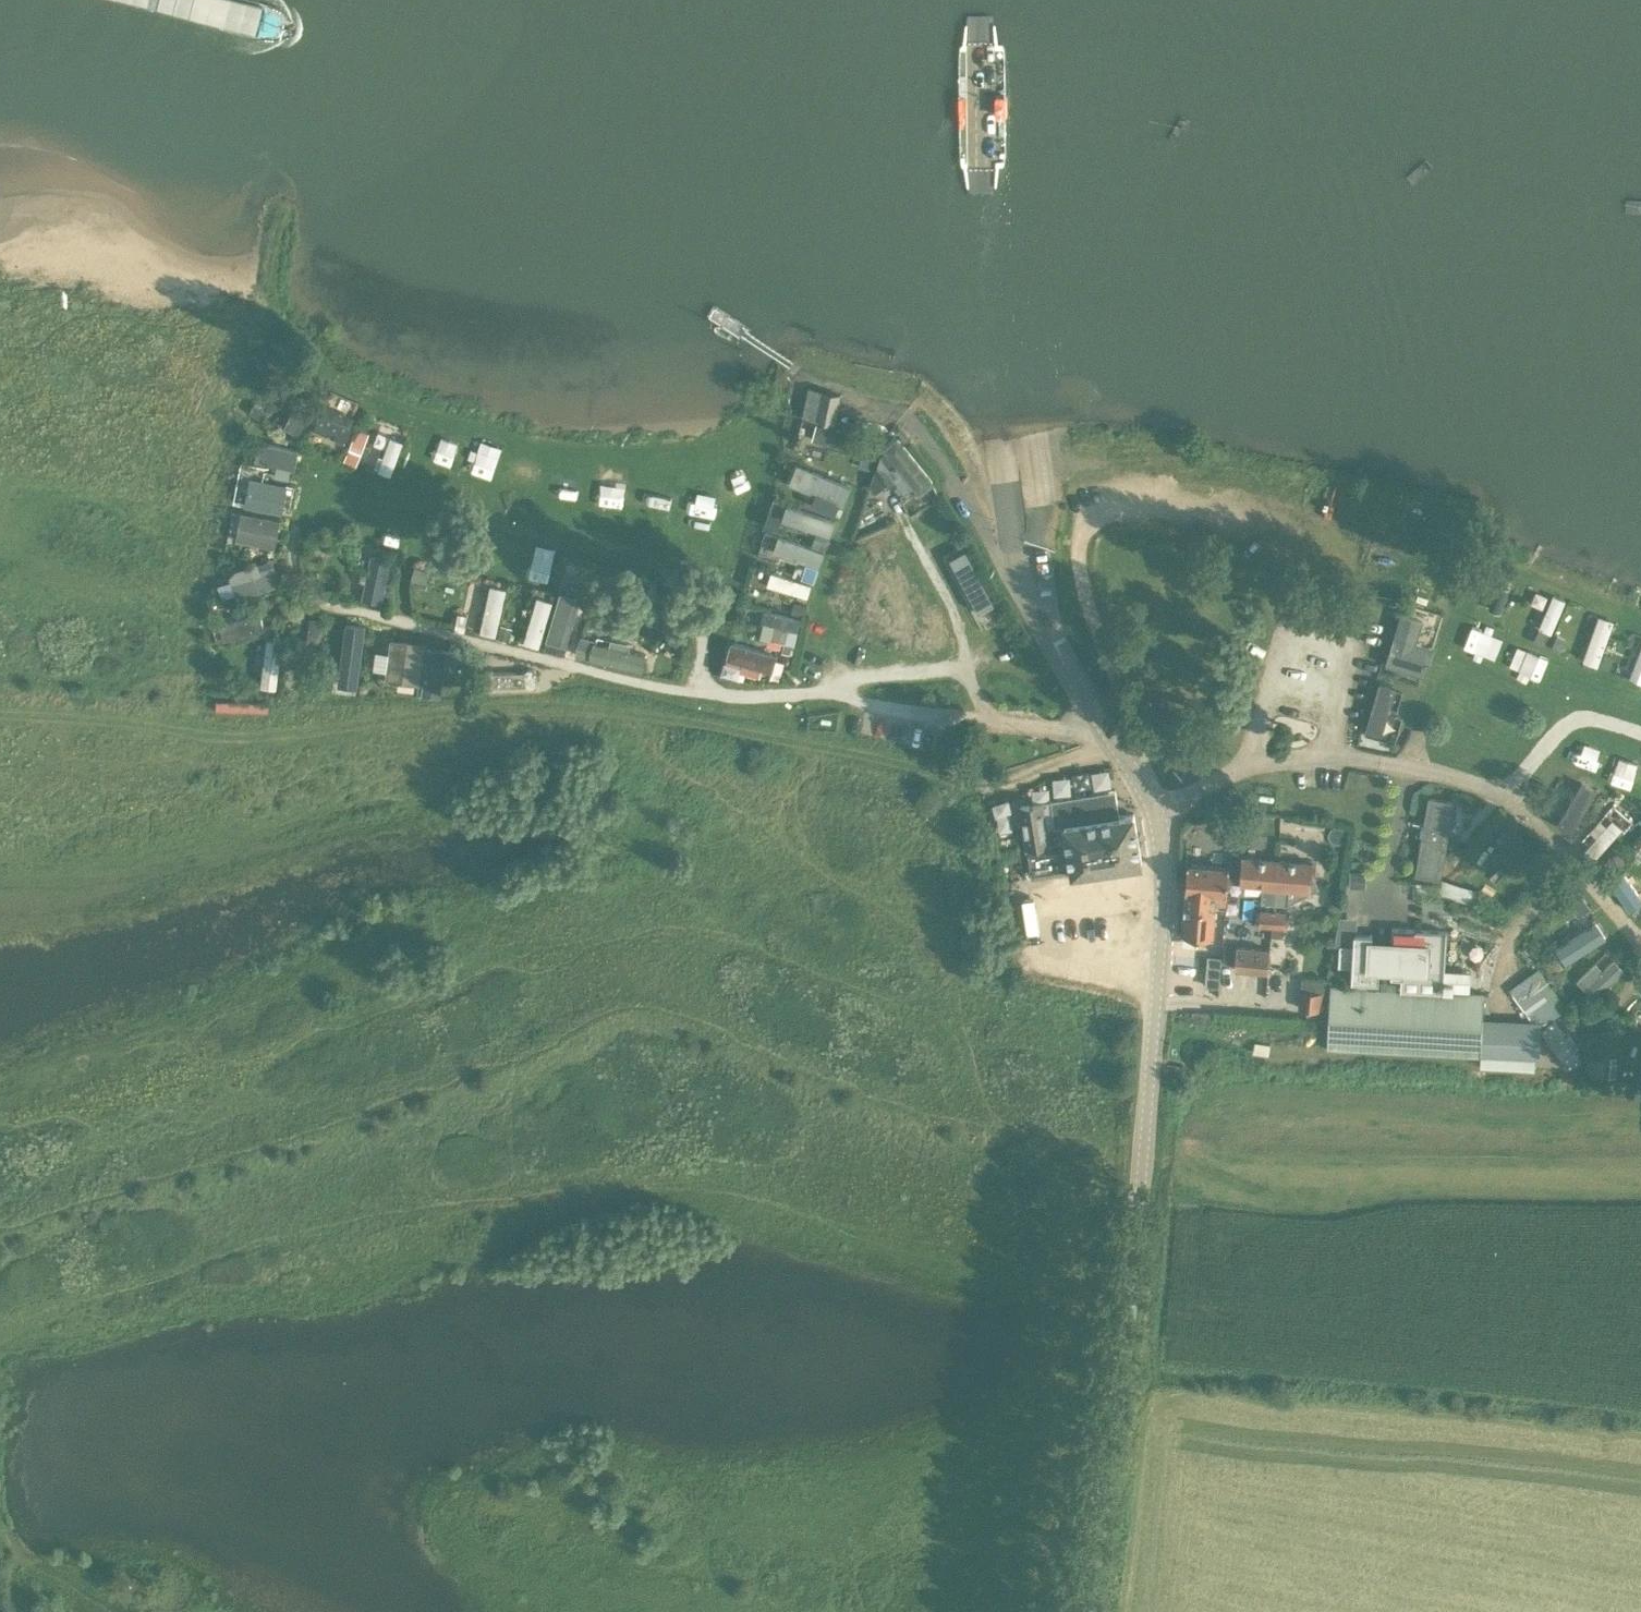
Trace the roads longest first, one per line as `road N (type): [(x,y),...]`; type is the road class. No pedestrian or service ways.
road 1 (track): [(0,1241),(481,1082),(623,1007),(652,1009),(909,1117),(965,1130),(1162,1141),(1234,1160),(1640,1170)]
road 2 (tertiary): [(1082,1611),(1144,1139),(1159,809),(1034,592),(1019,535),(1012,418)]
road 3 (track): [(0,711),(220,736),(554,707),(889,758),(988,789),(1113,739)]
road 4 (track): [(872,706),(824,691),(711,693),(623,682),(319,605),(291,562),(299,515)]
road 5 (track): [(1640,1229),(1258,1189),(1194,1162),(1142,1156)]
road 6 (track): [(1261,513),(1175,496),(1123,498),(1093,512),(1077,536),(1079,567),(1137,743),(1134,771)]
road 7 (track): [(1640,738),(1579,721),(1551,737),(1504,792)]
road 8 (track): [(711,693),(696,613),(674,584),(651,572)]

